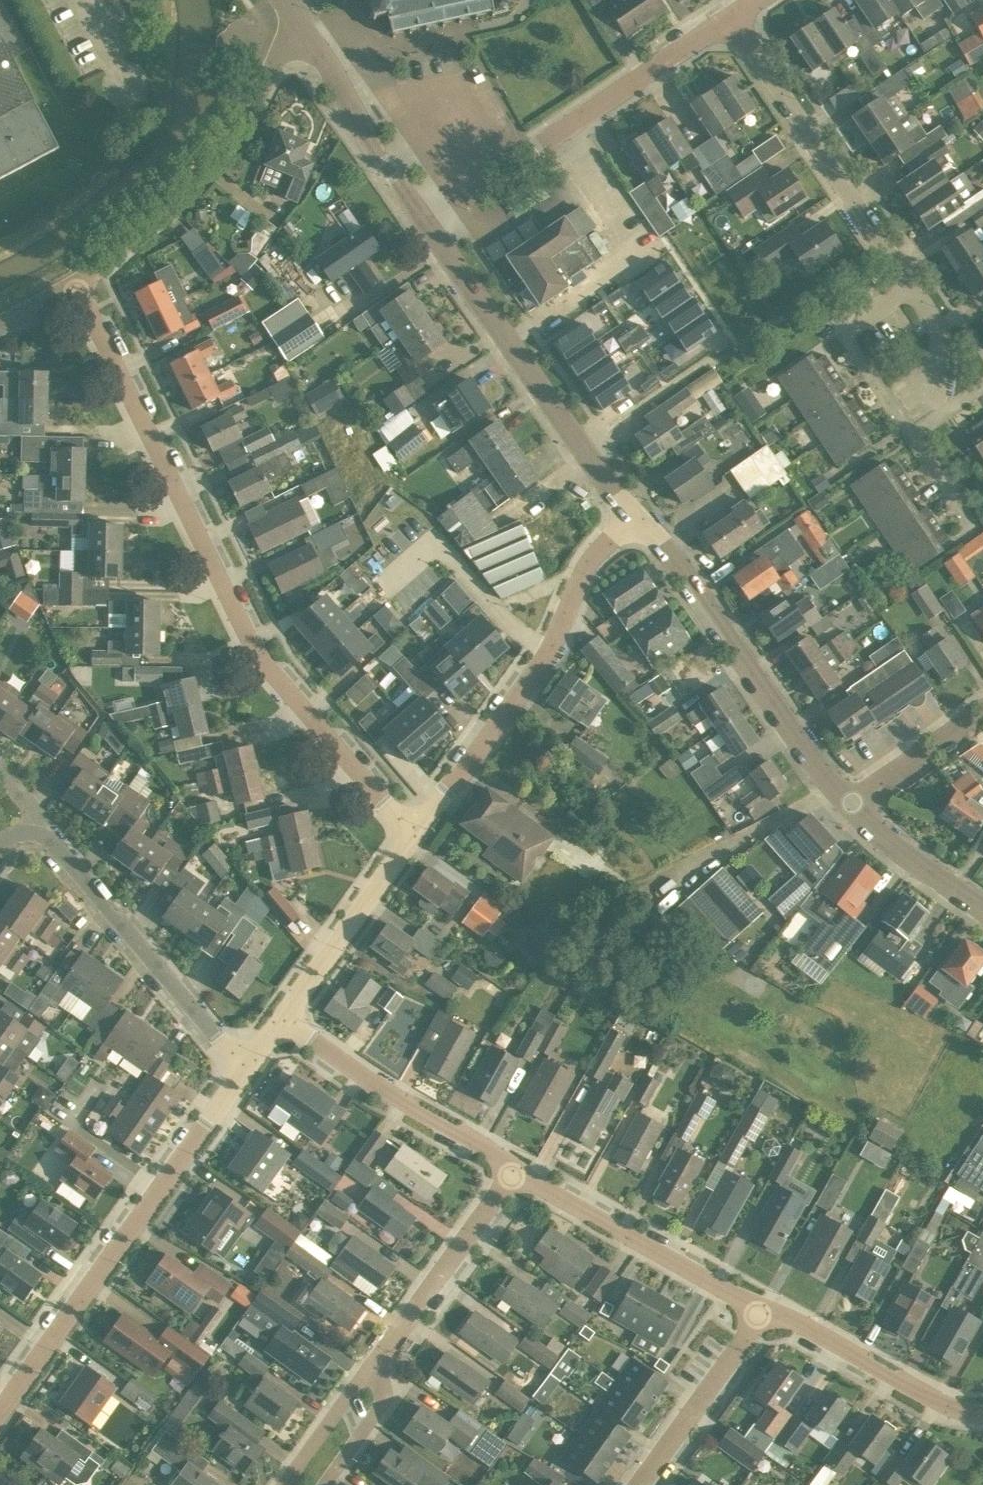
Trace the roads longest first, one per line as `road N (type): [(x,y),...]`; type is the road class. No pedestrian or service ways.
road 1 (residential): [(411,832),(251,651),(76,283)]
road 2 (residential): [(939,404),(934,329),(731,18)]
road 3 (unclassified): [(0,1416),(241,1070)]
road 4 (unclassified): [(411,832),(549,650),(583,572),(634,516)]
road 5 (residential): [(425,223),(731,18)]
road 6 (tertiary): [(851,805),(803,748),(684,567),(634,516)]
road 7 (tertiary): [(634,516),(425,223)]
road 8 (residential): [(76,283),(151,224),(231,132),(297,18)]
road 9 (residential): [(41,830),(241,1070)]
road 10 (residential): [(762,1310),(514,1171)]
road 11 (residential): [(514,1171),(282,1018)]
road 12 (residential): [(982,1413),(952,1411),(762,1310)]
road 13 (tertiary): [(425,223),(297,18)]
road 14 (residential): [(379,1358),(514,1171)]
road 15 (unclassified): [(282,1018),(411,832)]
road 16 (residential): [(640,1484),(762,1310)]
road 17 (tertiary): [(982,910),(896,849),(851,805)]
road 18 (residential): [(851,805),(982,714)]
road 19 (residential): [(379,1358),(384,1400),(323,1484)]

